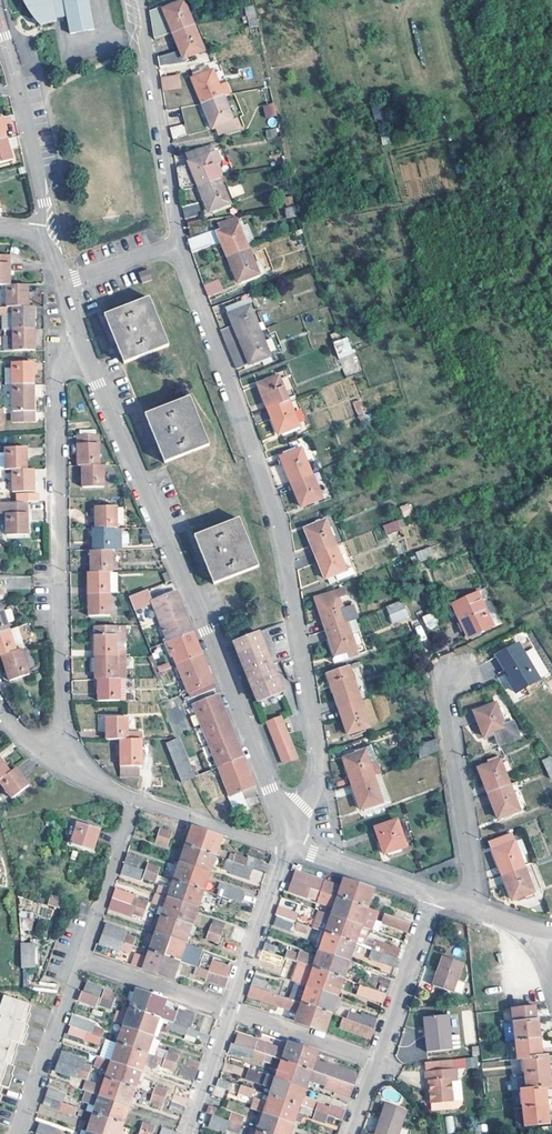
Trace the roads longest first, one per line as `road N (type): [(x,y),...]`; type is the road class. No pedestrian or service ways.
road 1 (residential): [(285,825),(315,794),(319,744),(281,537),(178,246)]
road 2 (residential): [(82,346),(285,825)]
road 3 (residential): [(56,762),(64,720),(56,385),(82,346)]
road 4 (residential): [(178,246),(140,0)]
road 5 (residential): [(471,909),(474,885),(445,690),(461,672)]
road 6 (residential): [(0,18),(43,203),(35,237)]
road 7 (residential): [(20,1133),(84,961)]
road 8 (residential): [(290,846),(232,1014)]
road 9 (residential): [(376,1061),(433,896)]
road 10 (residential): [(84,961),(136,800)]
road 11 (residential): [(136,800),(290,846)]
road 12 (residential): [(84,961),(232,1014)]
road 13 (residential): [(433,896),(290,846)]
road 14 (residential): [(232,1014),(376,1061)]
road 15 (residential): [(232,1014),(192,1133)]
road 16 (residential): [(178,246),(64,281)]

